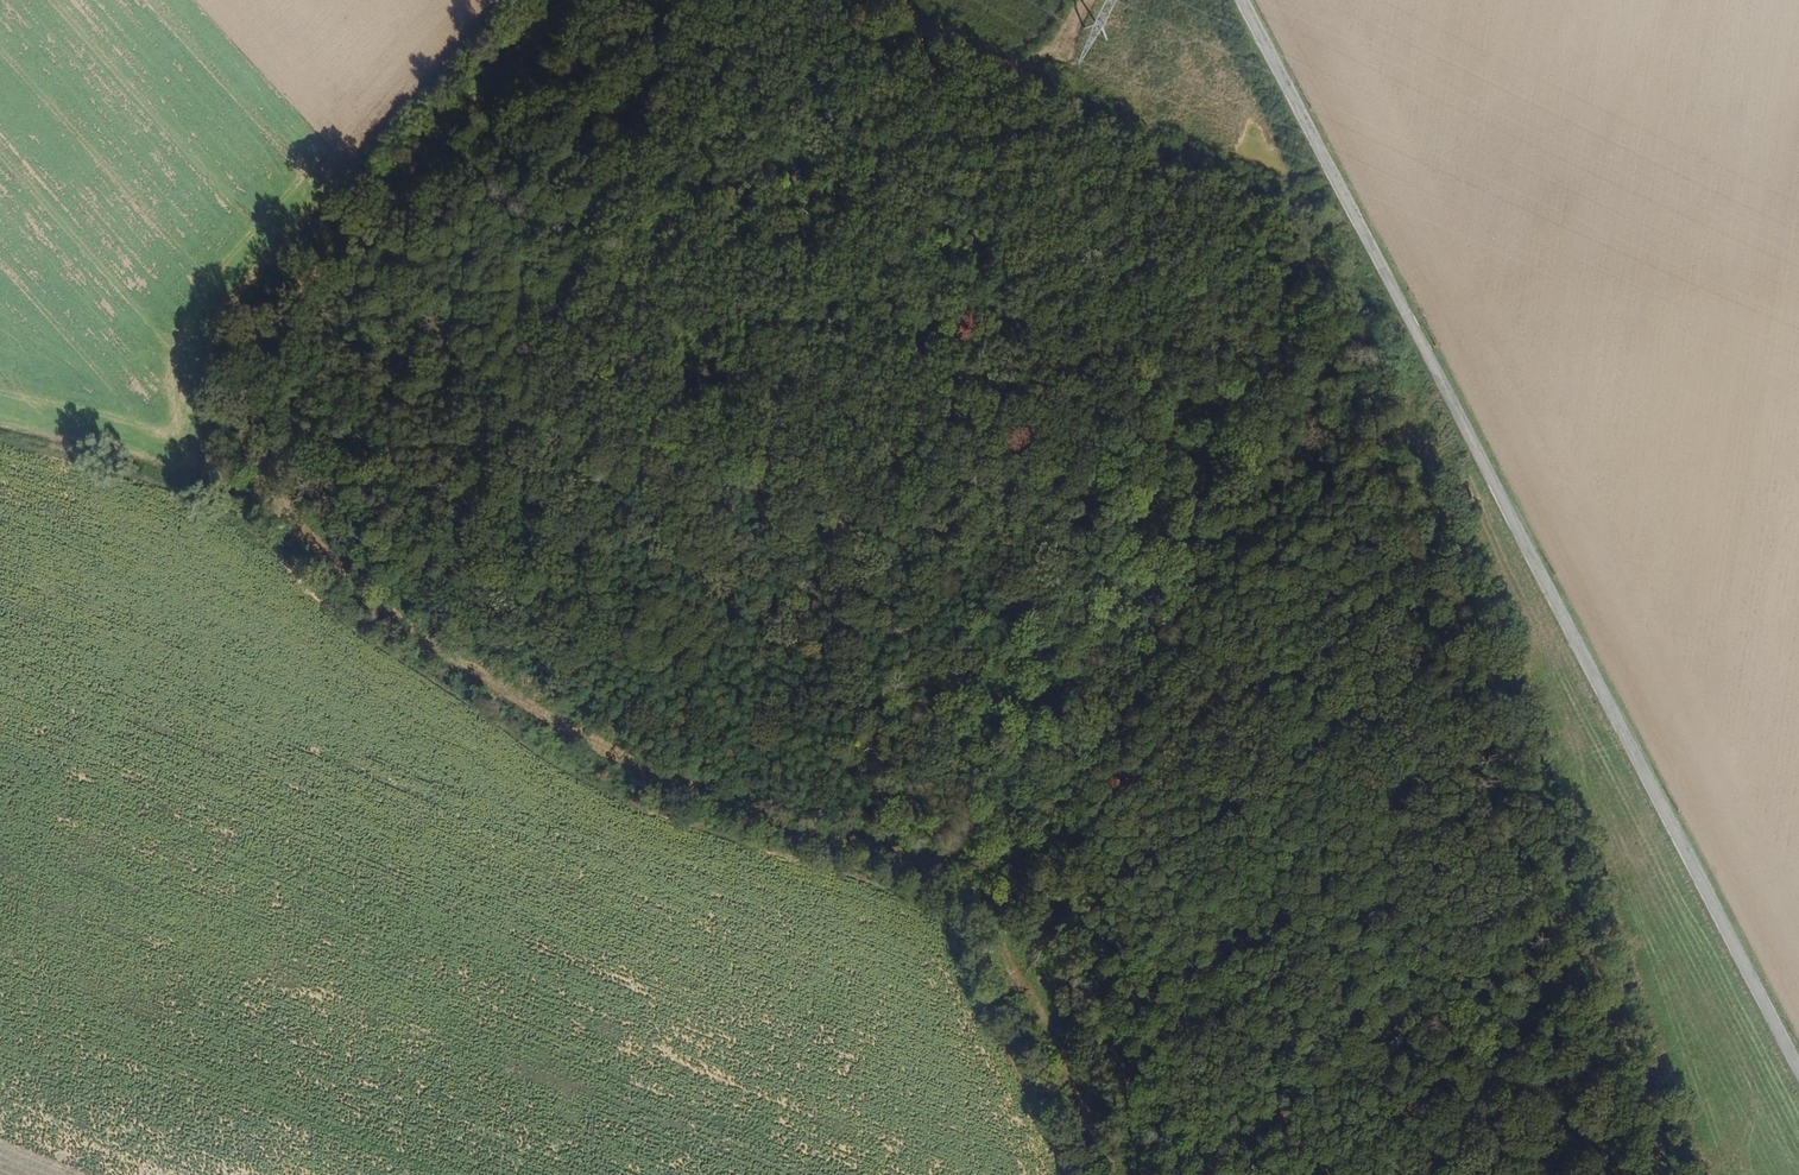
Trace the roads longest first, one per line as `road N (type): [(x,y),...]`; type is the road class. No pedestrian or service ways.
road 1 (tertiary): [(1239,0),(1798,1070)]
road 2 (track): [(1343,198),(1037,738),(1017,827),(1157,1174)]

